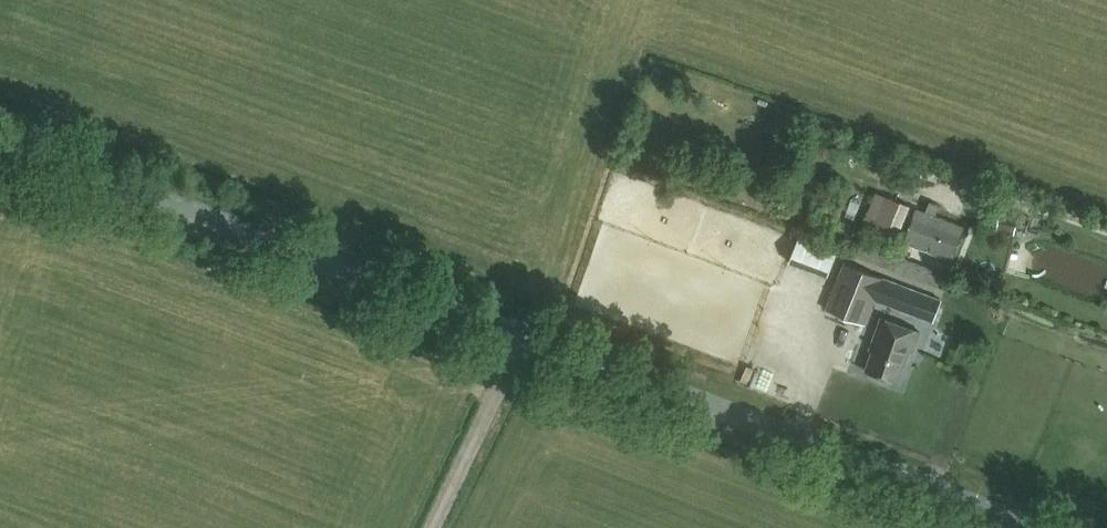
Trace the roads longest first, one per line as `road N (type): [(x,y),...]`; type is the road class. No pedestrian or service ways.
road 1 (tertiary): [(526,336),(0,144)]
road 2 (tertiary): [(1041,527),(526,336)]
road 3 (unclassified): [(433,527),(526,336)]
road 4 (track): [(1106,229),(974,189)]

